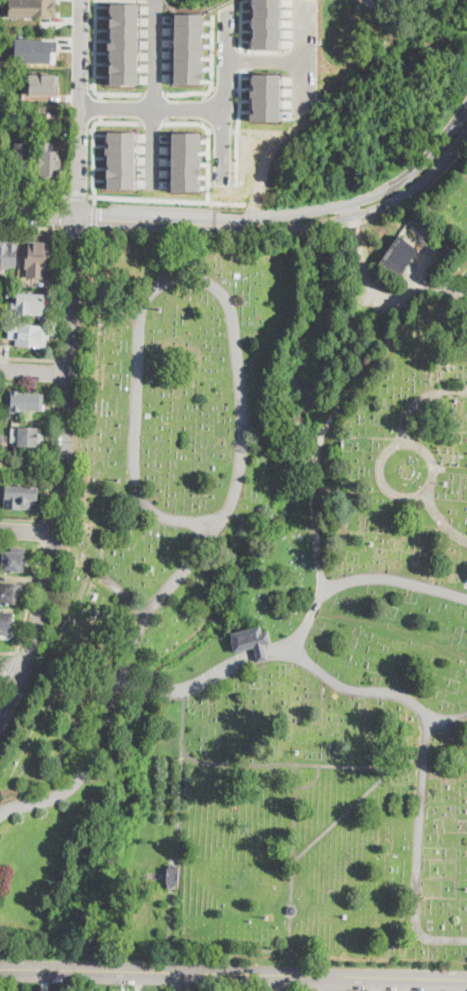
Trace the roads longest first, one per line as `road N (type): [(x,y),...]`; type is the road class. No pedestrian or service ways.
road 1 (tertiary): [(0,723),(48,595),(65,476),(77,215)]
road 2 (residential): [(466,979),(188,972)]
road 3 (tertiary): [(77,215),(263,223),(352,208)]
road 4 (residential): [(77,215),(80,0)]
road 5 (residential): [(188,972),(0,970)]
road 6 (residential): [(225,11),(222,177)]
road 7 (tertiary): [(352,208),(423,175),(466,120)]
road 8 (residential): [(79,107),(223,109)]
road 9 (residential): [(306,0),(303,122)]

